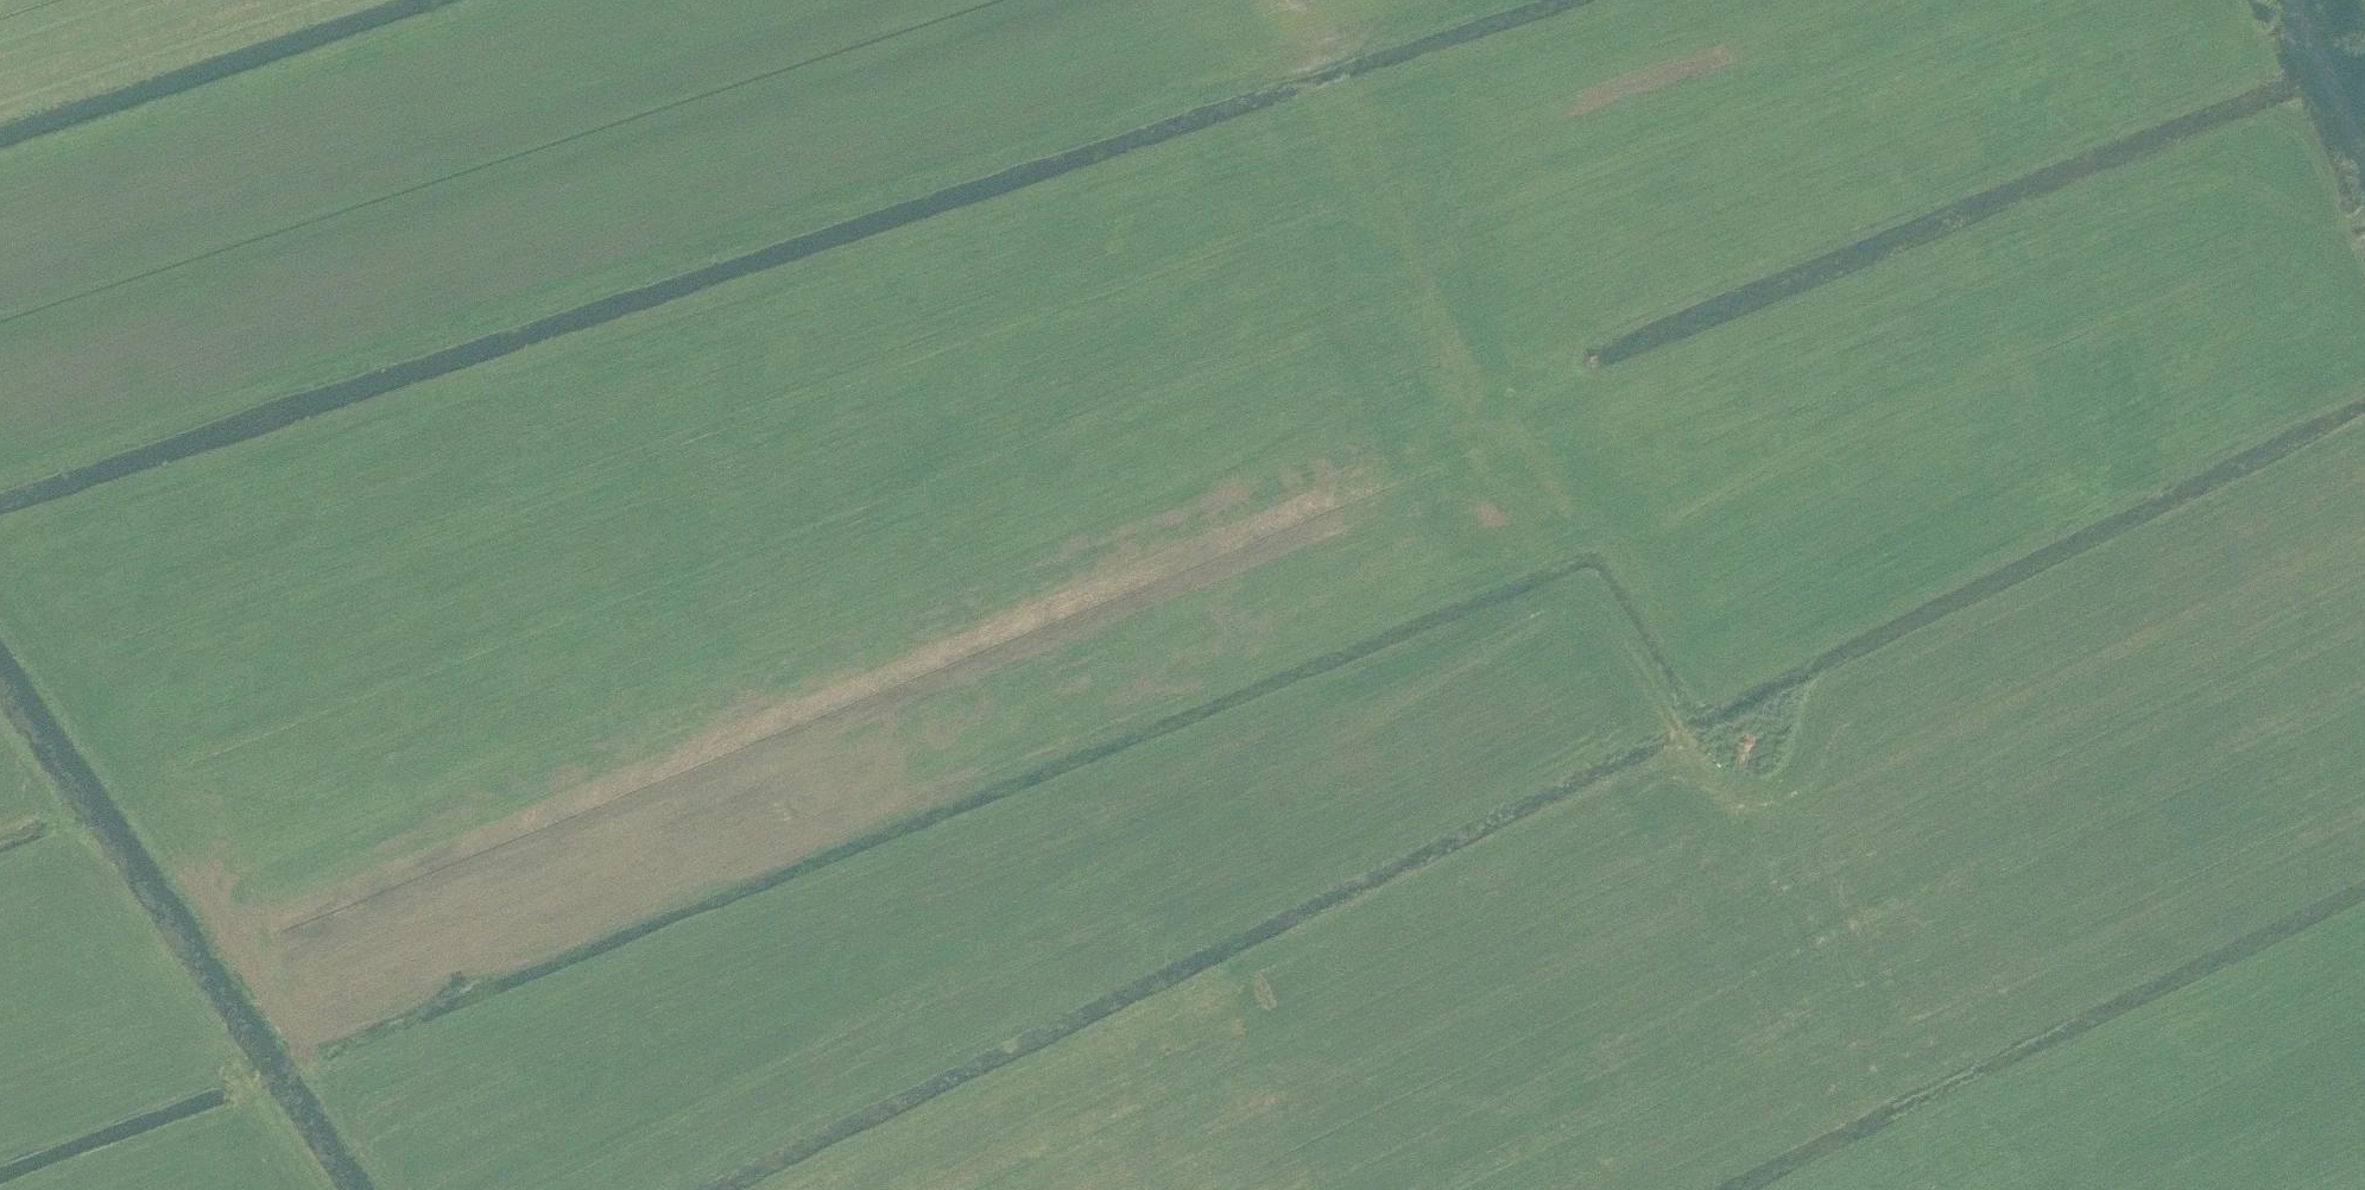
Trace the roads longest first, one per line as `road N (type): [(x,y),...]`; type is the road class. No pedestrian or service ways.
road 1 (unclassified): [(2364,167),(2291,0)]

